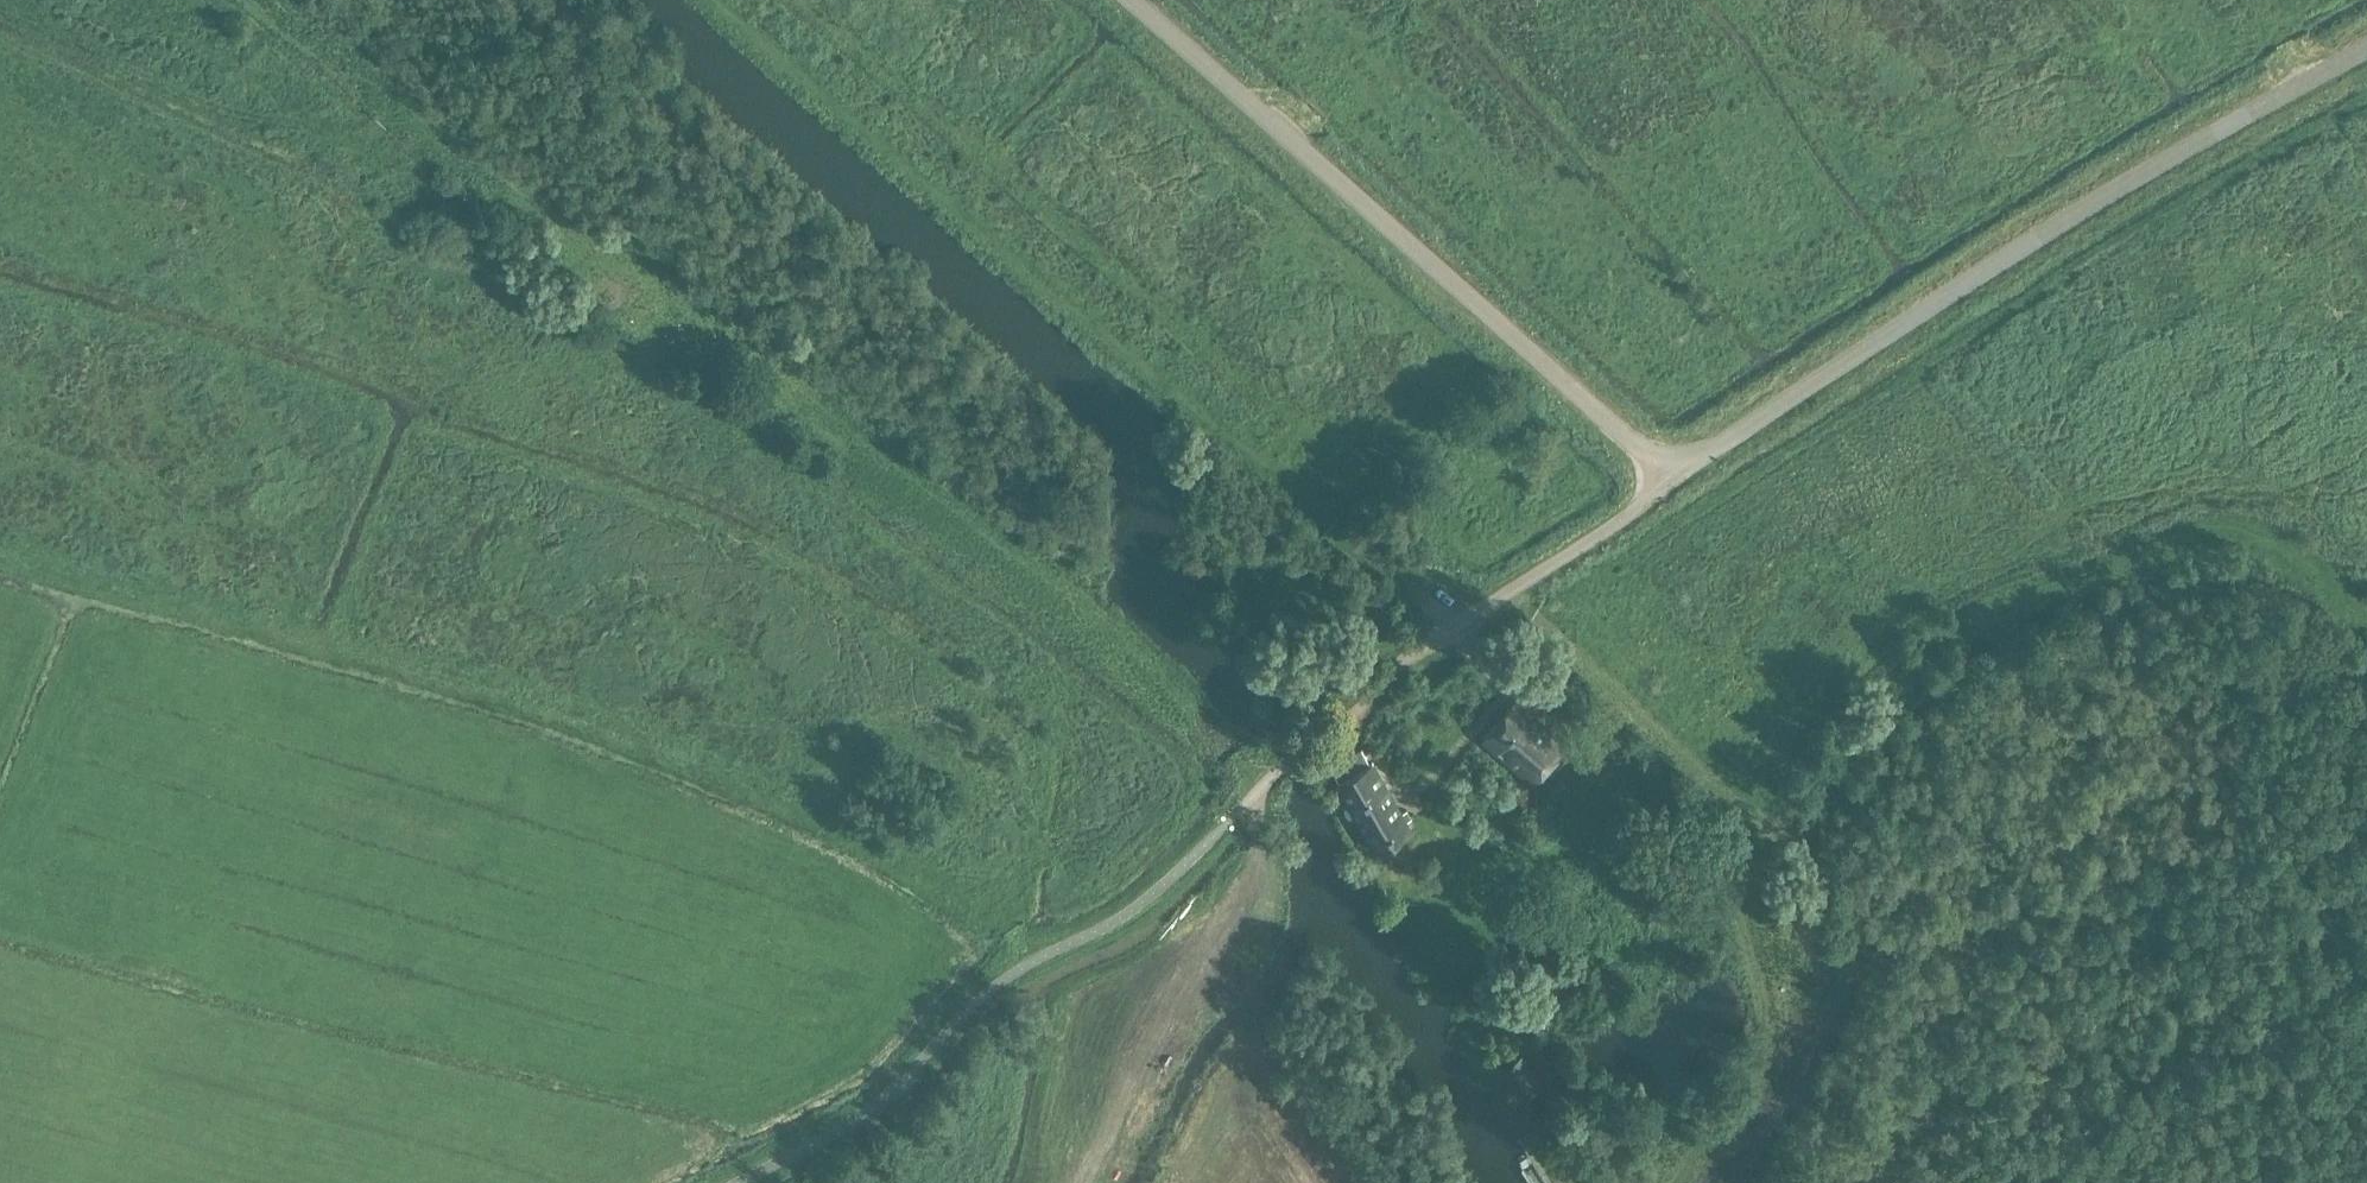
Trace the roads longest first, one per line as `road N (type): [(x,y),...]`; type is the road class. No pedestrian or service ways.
road 1 (unclassified): [(1674,477),(1900,329),(2366,49)]
road 2 (unclassified): [(1674,477),(1123,0)]
road 3 (track): [(725,333),(1028,561),(1136,653),(1264,786)]
road 4 (unclassified): [(1274,774),(1448,626),(1674,477)]
road 5 (track): [(1100,1182),(1257,867),(1255,797)]
road 6 (track): [(1415,0),(1282,131)]

